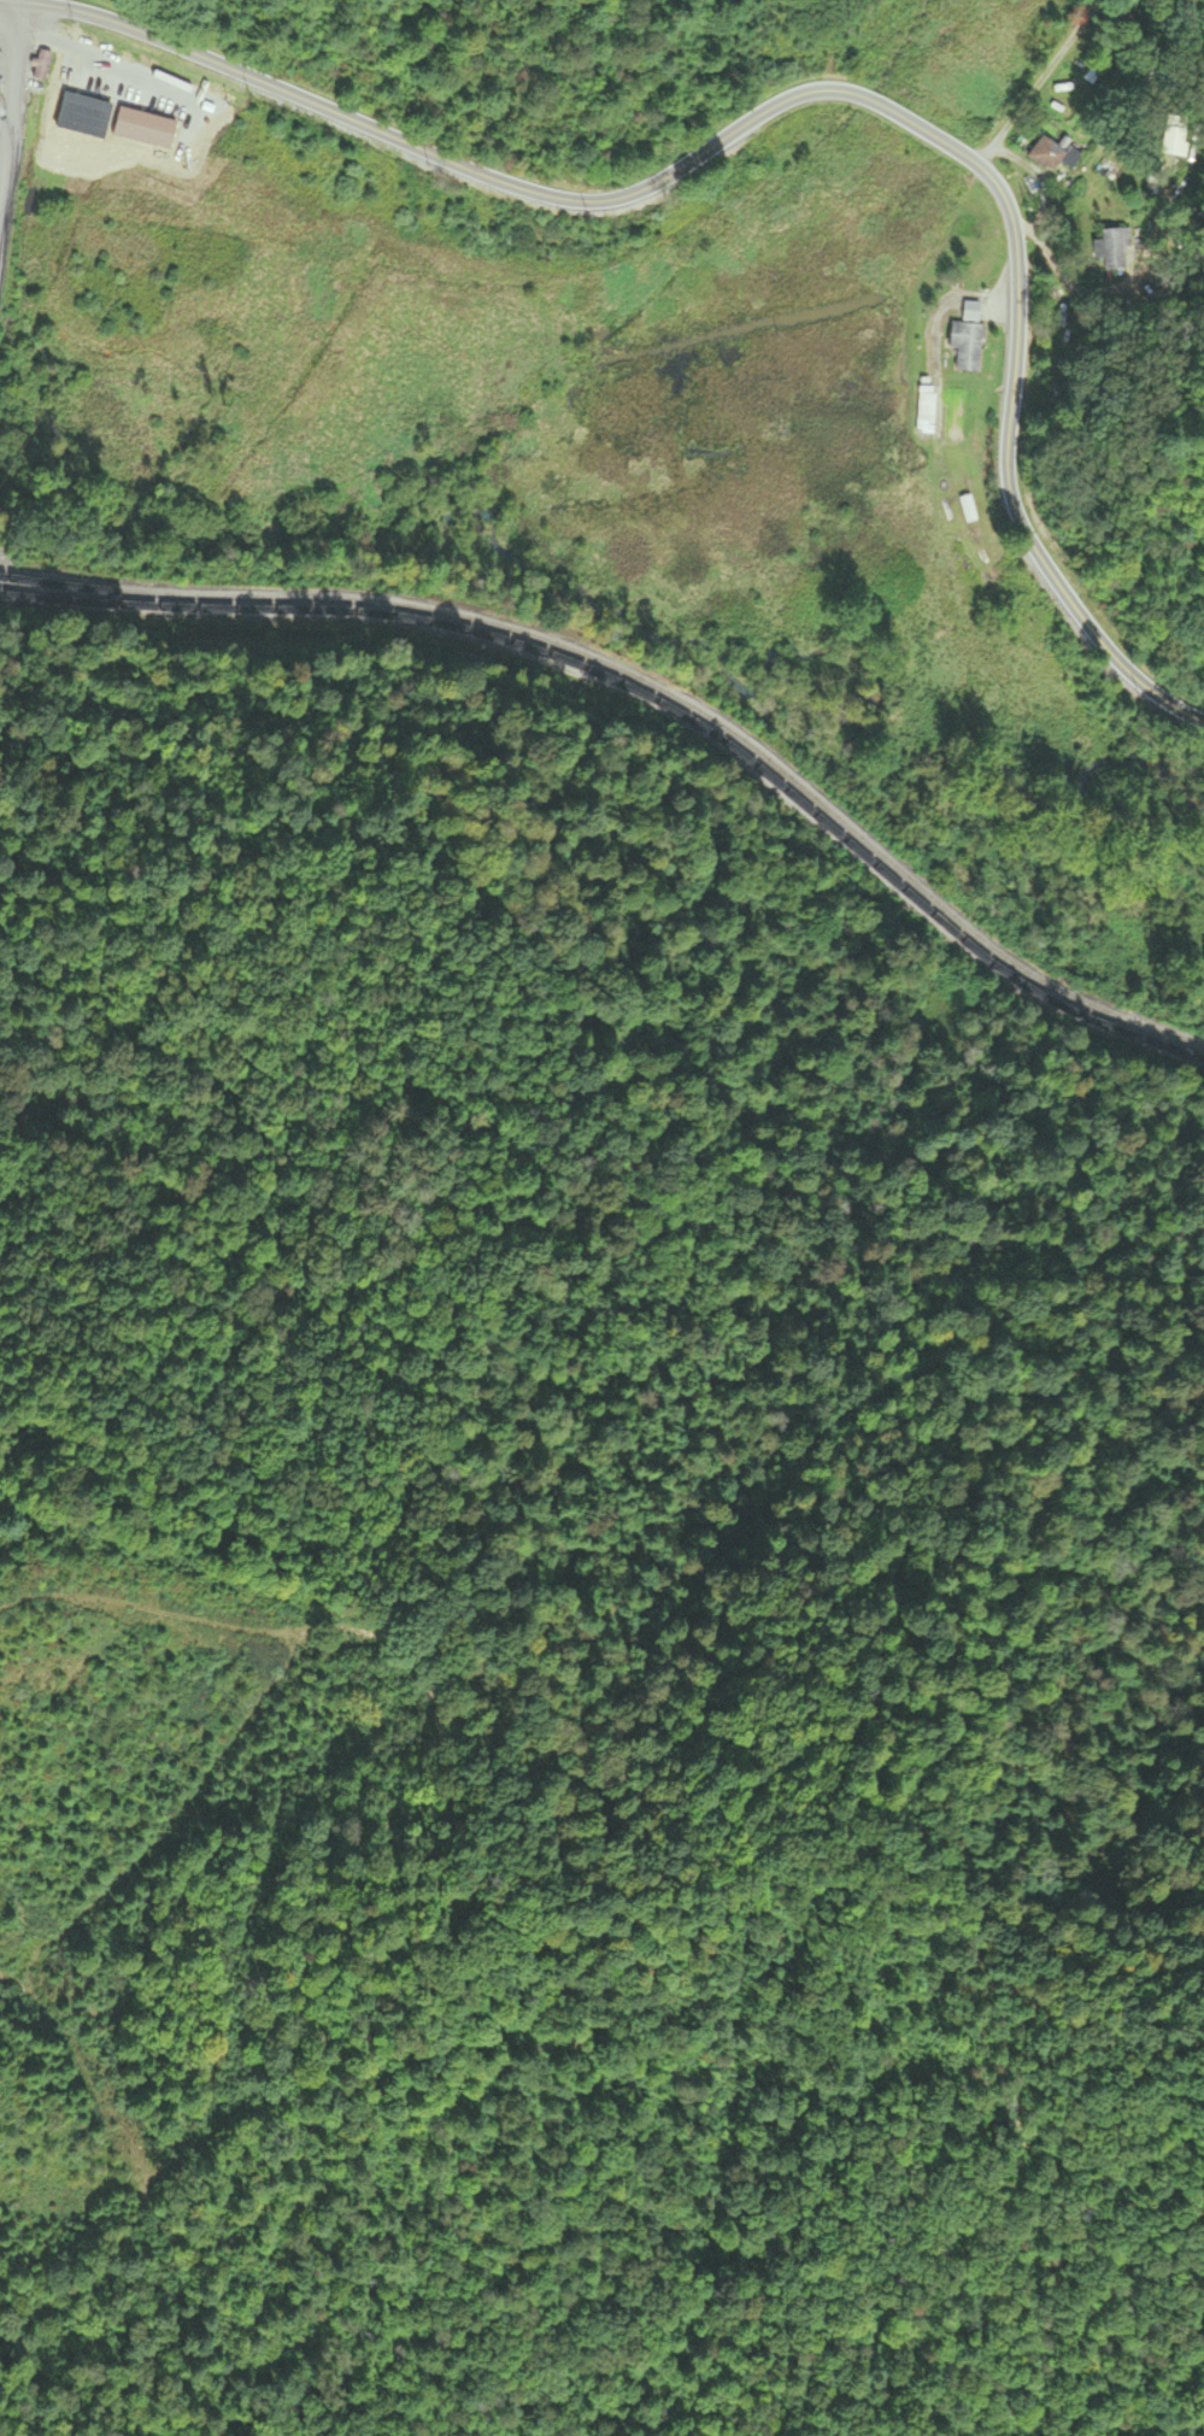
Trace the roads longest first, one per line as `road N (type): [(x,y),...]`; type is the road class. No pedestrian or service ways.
road 1 (tertiary): [(977,163),(888,108),(830,92),(770,108),(619,190),(542,192),(134,30),(19,0)]
road 2 (tertiary): [(1203,719),(1144,685),(1111,653),(1035,548),(1015,505),(1008,459),(1015,243),(1004,205),(977,163)]
road 3 (residential): [(977,163),(1090,0)]

